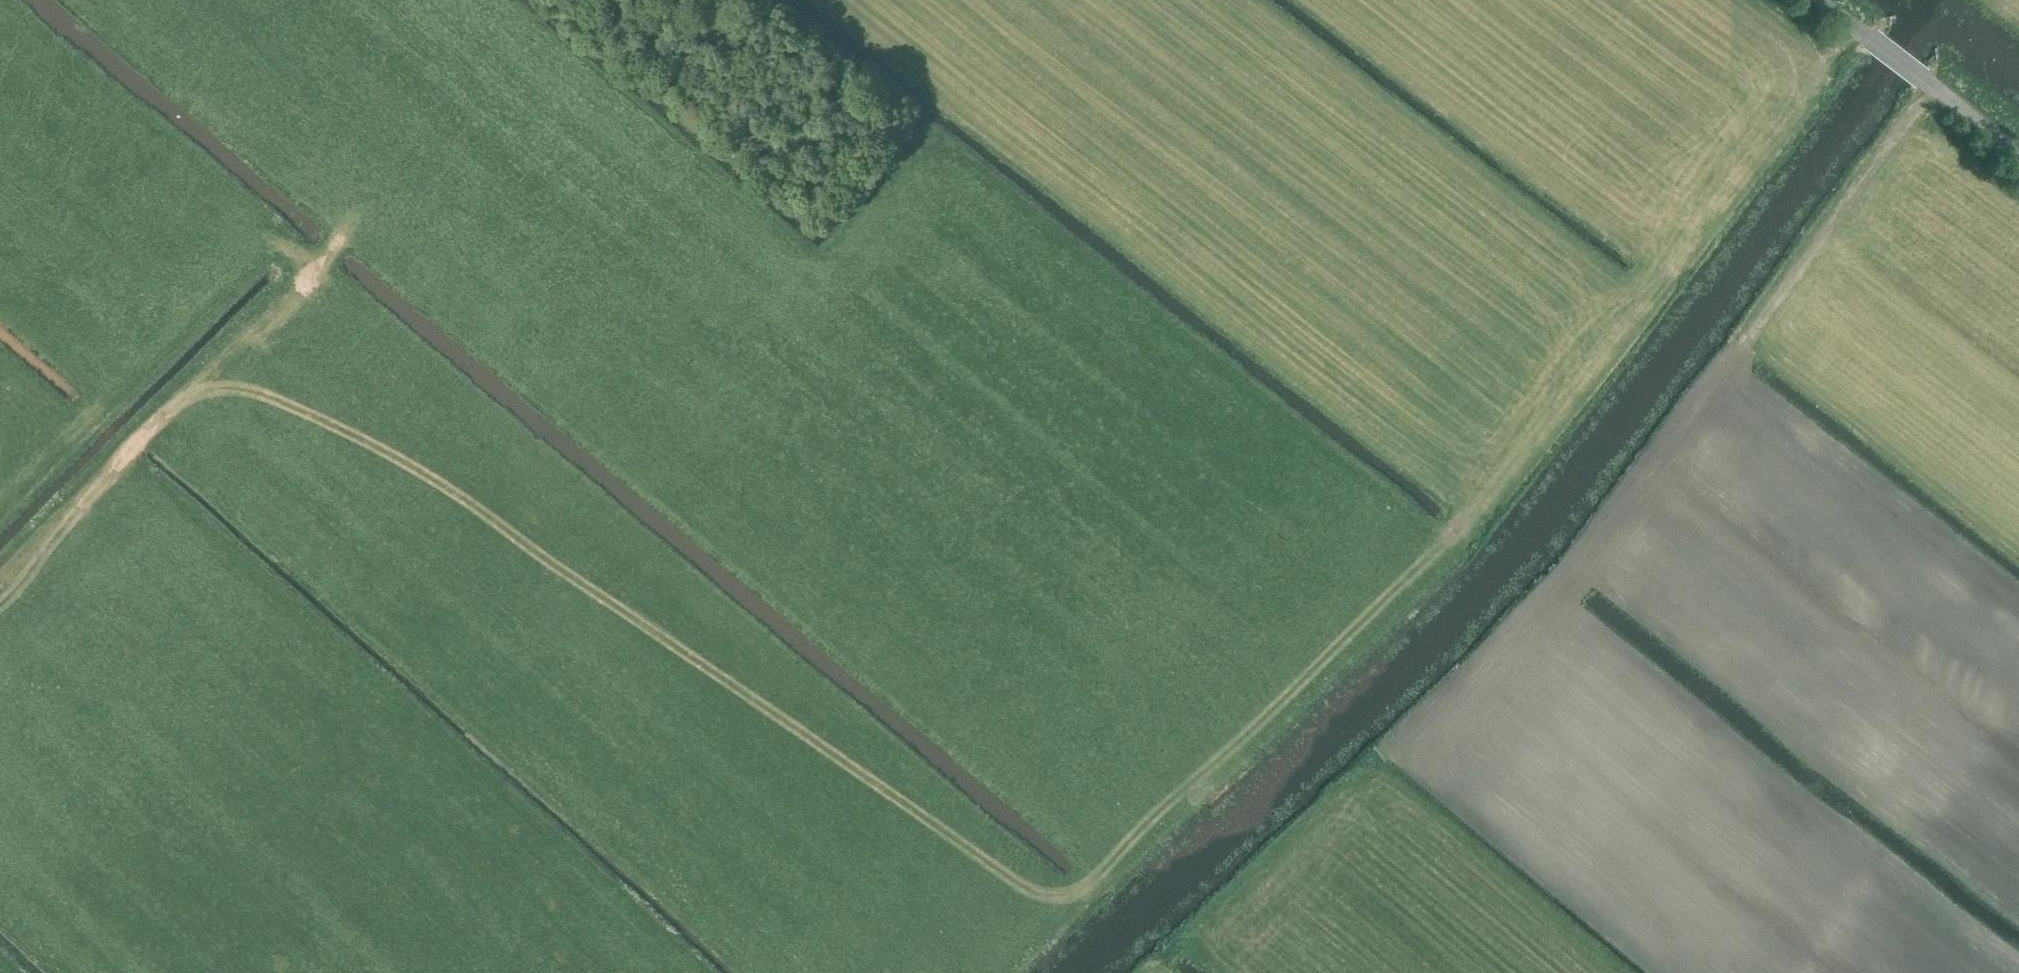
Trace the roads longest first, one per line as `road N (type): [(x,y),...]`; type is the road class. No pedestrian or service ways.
road 1 (unclassified): [(2018,151),(1823,0)]

